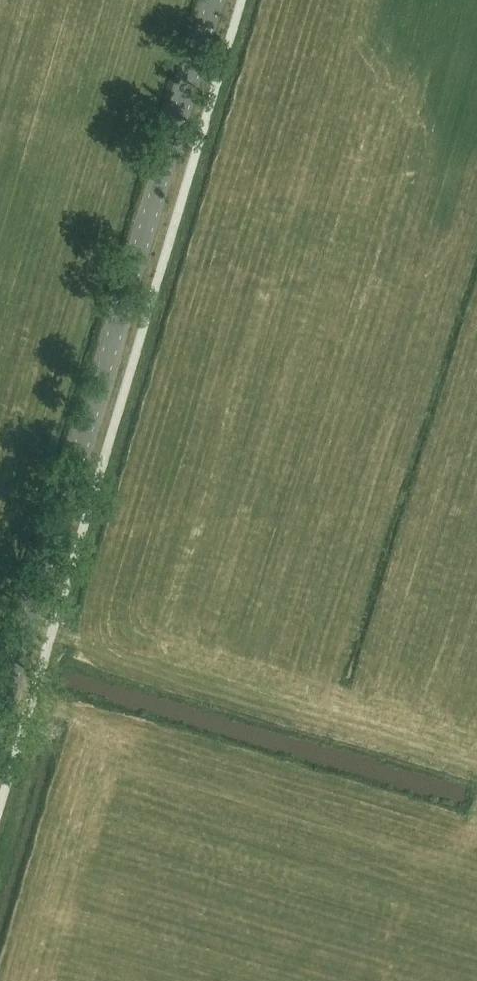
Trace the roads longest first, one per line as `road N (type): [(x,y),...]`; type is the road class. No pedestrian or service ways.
road 1 (tertiary): [(0,717),(214,0)]

